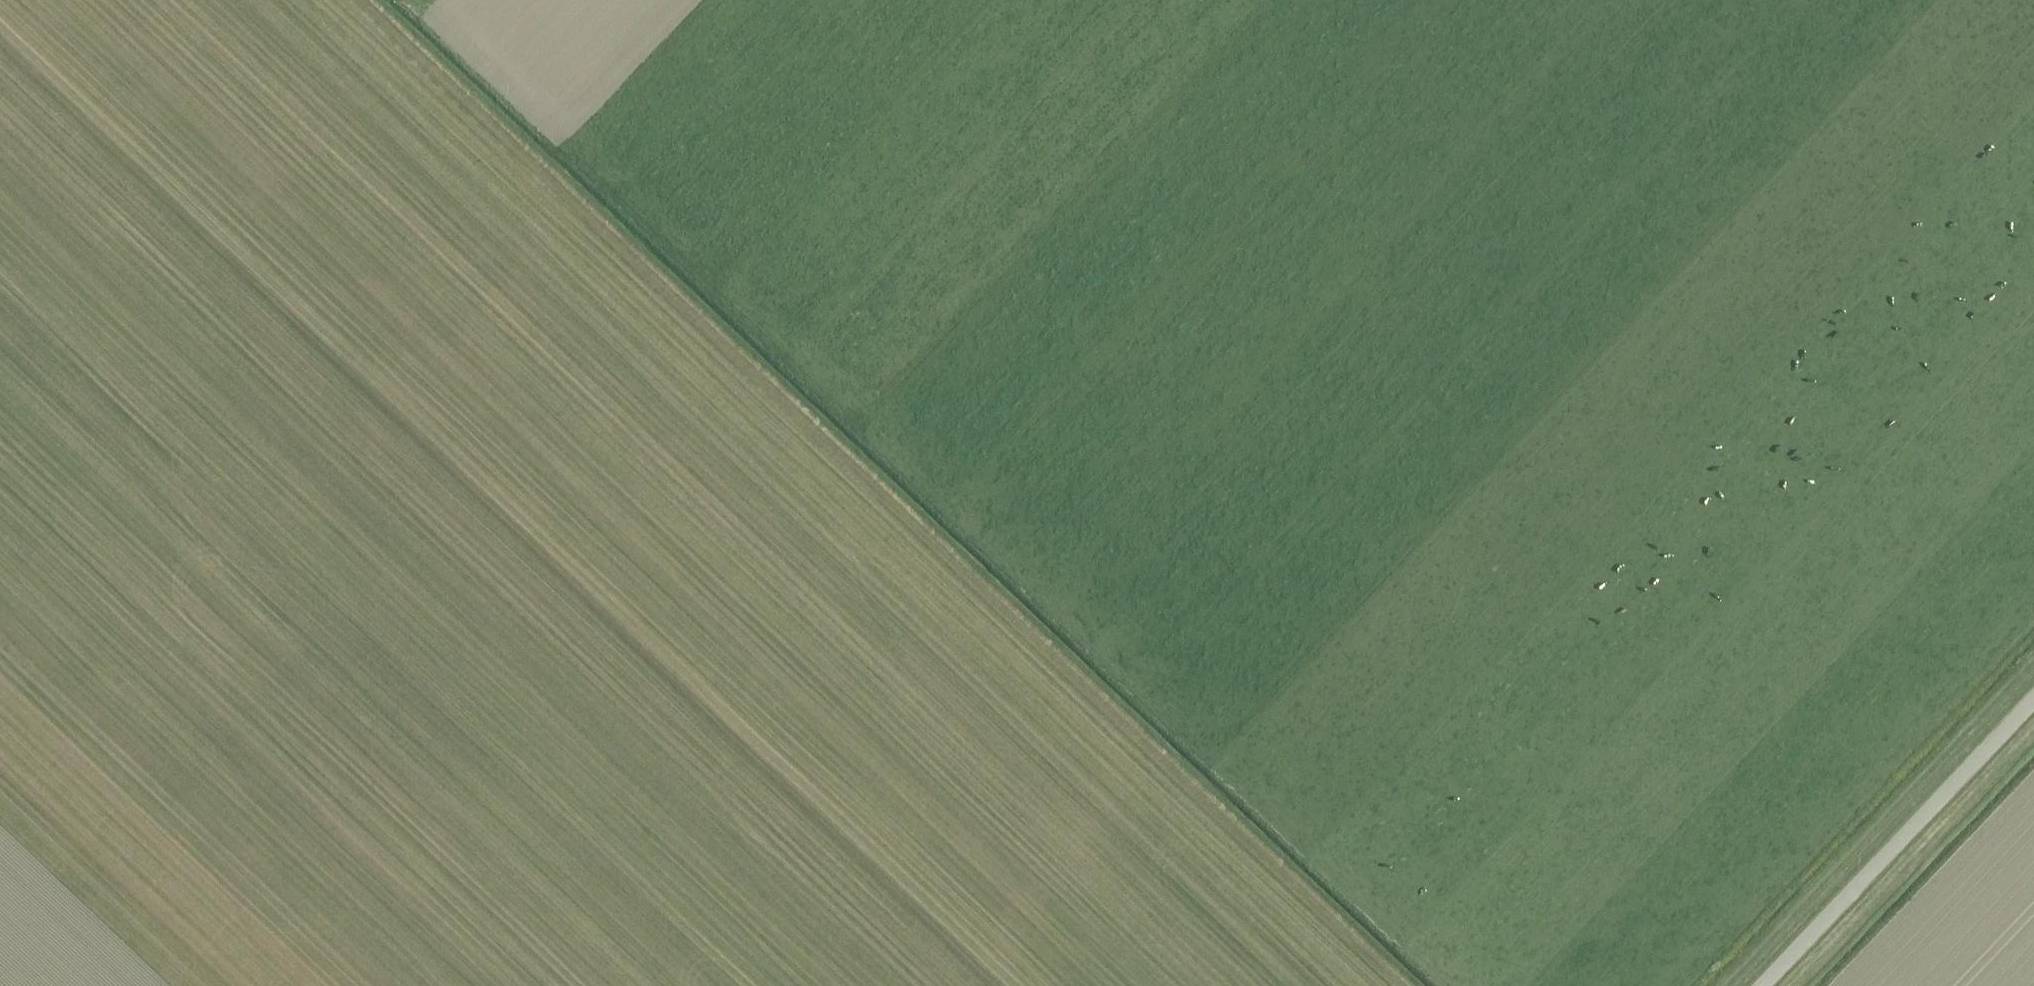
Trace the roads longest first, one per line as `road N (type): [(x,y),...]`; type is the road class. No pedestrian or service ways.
road 1 (tertiary): [(1762,985),(2033,698)]

